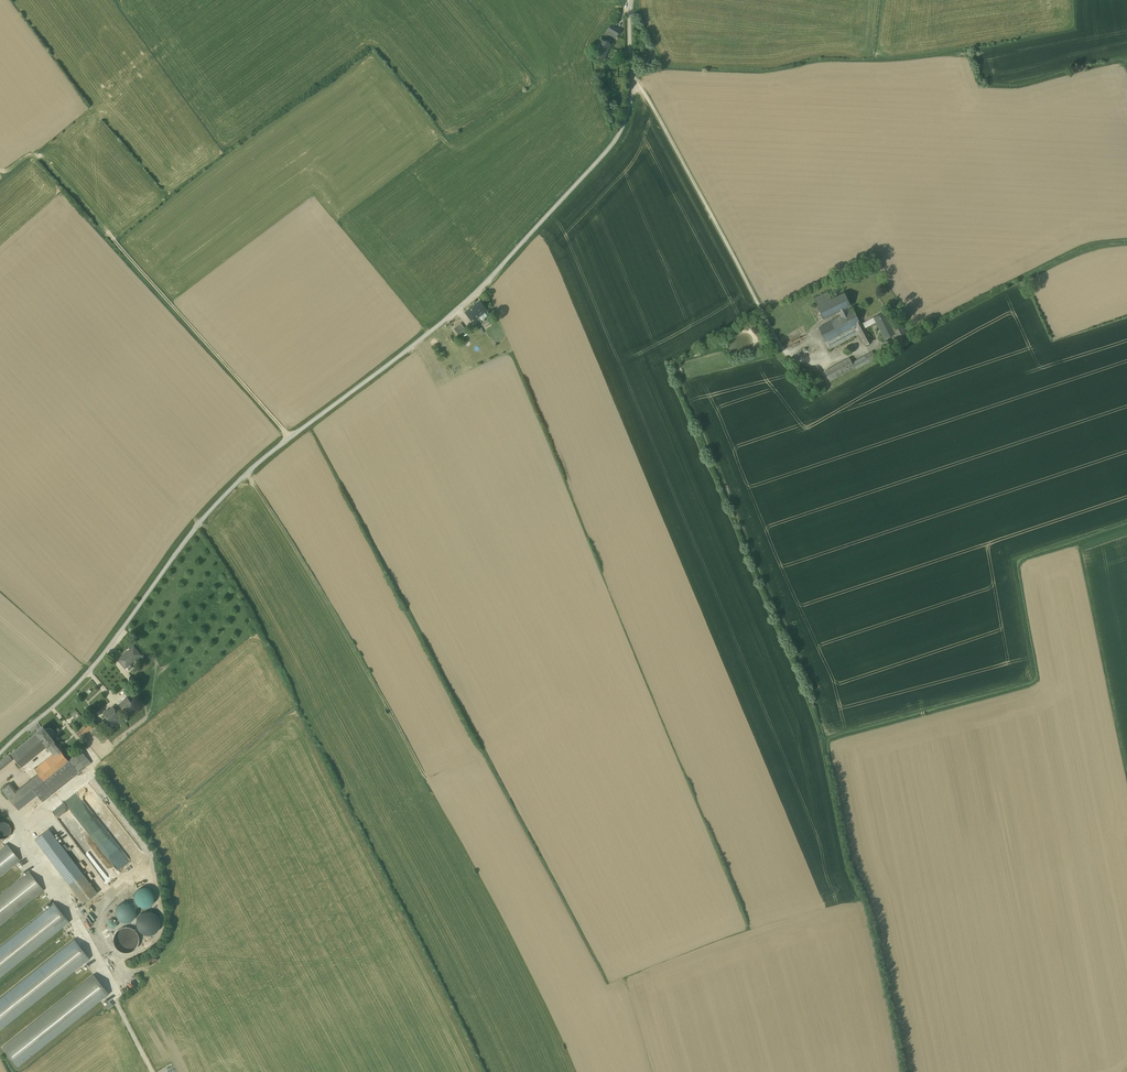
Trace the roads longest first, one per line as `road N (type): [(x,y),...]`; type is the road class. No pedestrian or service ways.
road 1 (unclassified): [(0,753),(97,661),(233,485),(444,320),(609,148),(634,87),(632,0)]

